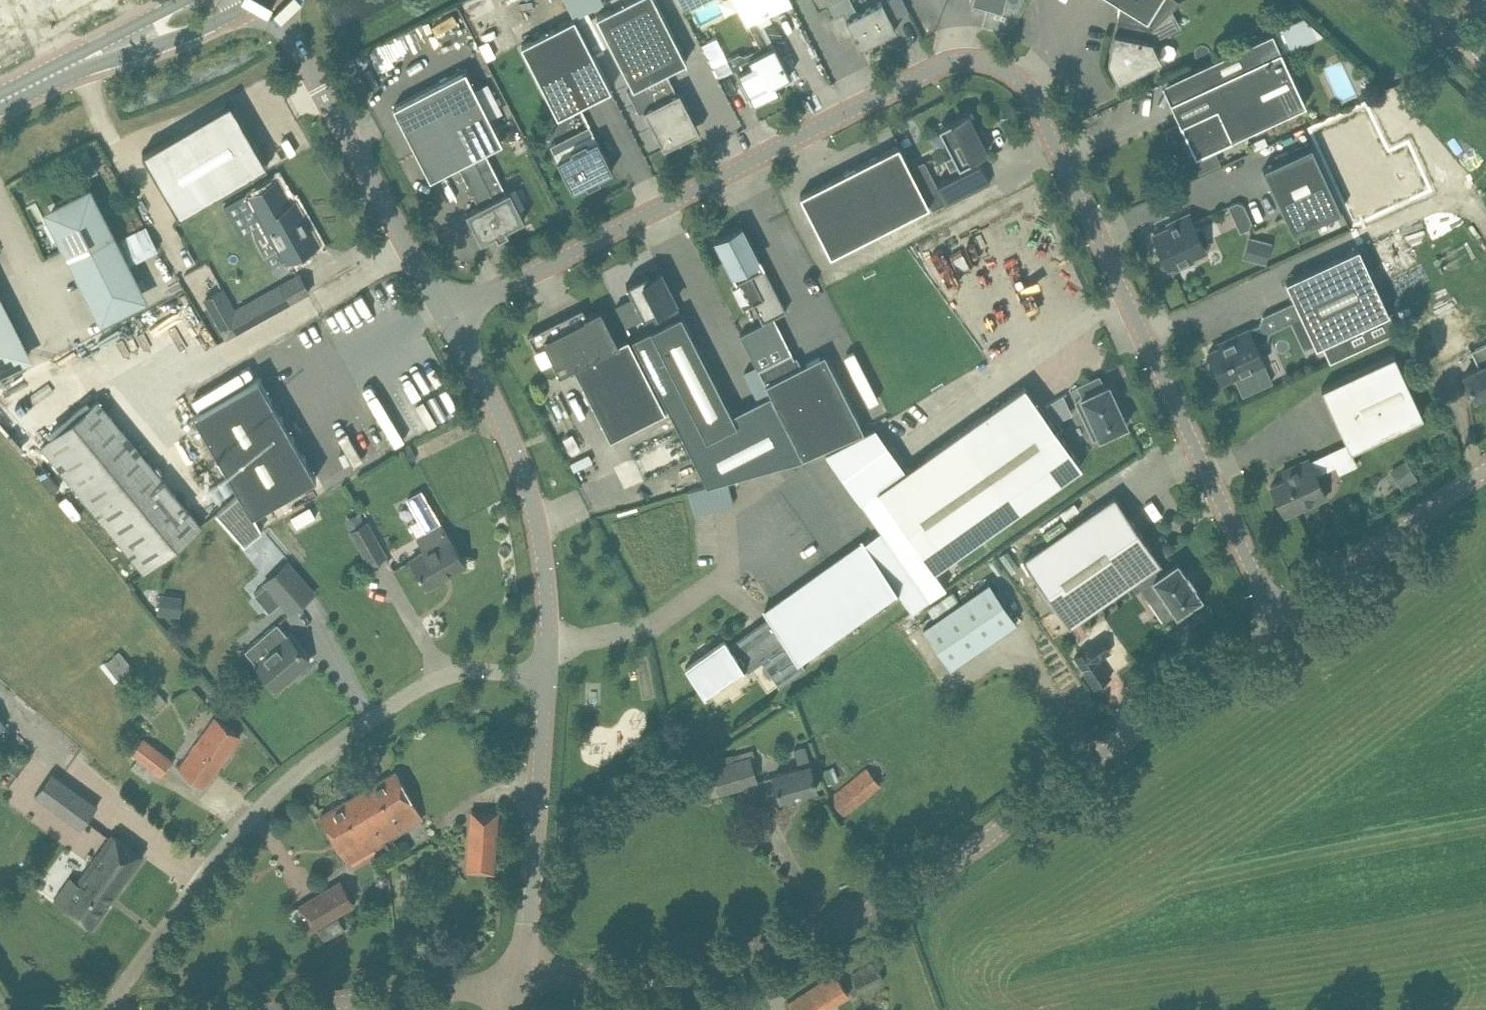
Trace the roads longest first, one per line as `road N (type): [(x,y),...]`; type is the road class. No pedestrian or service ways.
road 1 (unclassified): [(1276,622),(1041,113),(1007,68),(965,60),(934,69),(446,315)]
road 2 (unclassified): [(516,982),(745,950),(886,897),(955,857),(1276,622)]
road 3 (residential): [(113,1009),(223,850),(327,750),(418,689),(466,670),(547,674)]
road 4 (tertiary): [(547,674),(545,559),(532,502),(502,419),(446,315)]
road 5 (tertiary): [(446,315),(273,0)]
road 6 (tertiary): [(516,982),(529,917),(547,674)]
road 7 (unclassified): [(1276,622),(1485,472)]
road 8 (residential): [(264,1009),(516,982)]
road 9 (tertiary): [(94,58),(164,43),(257,0)]

